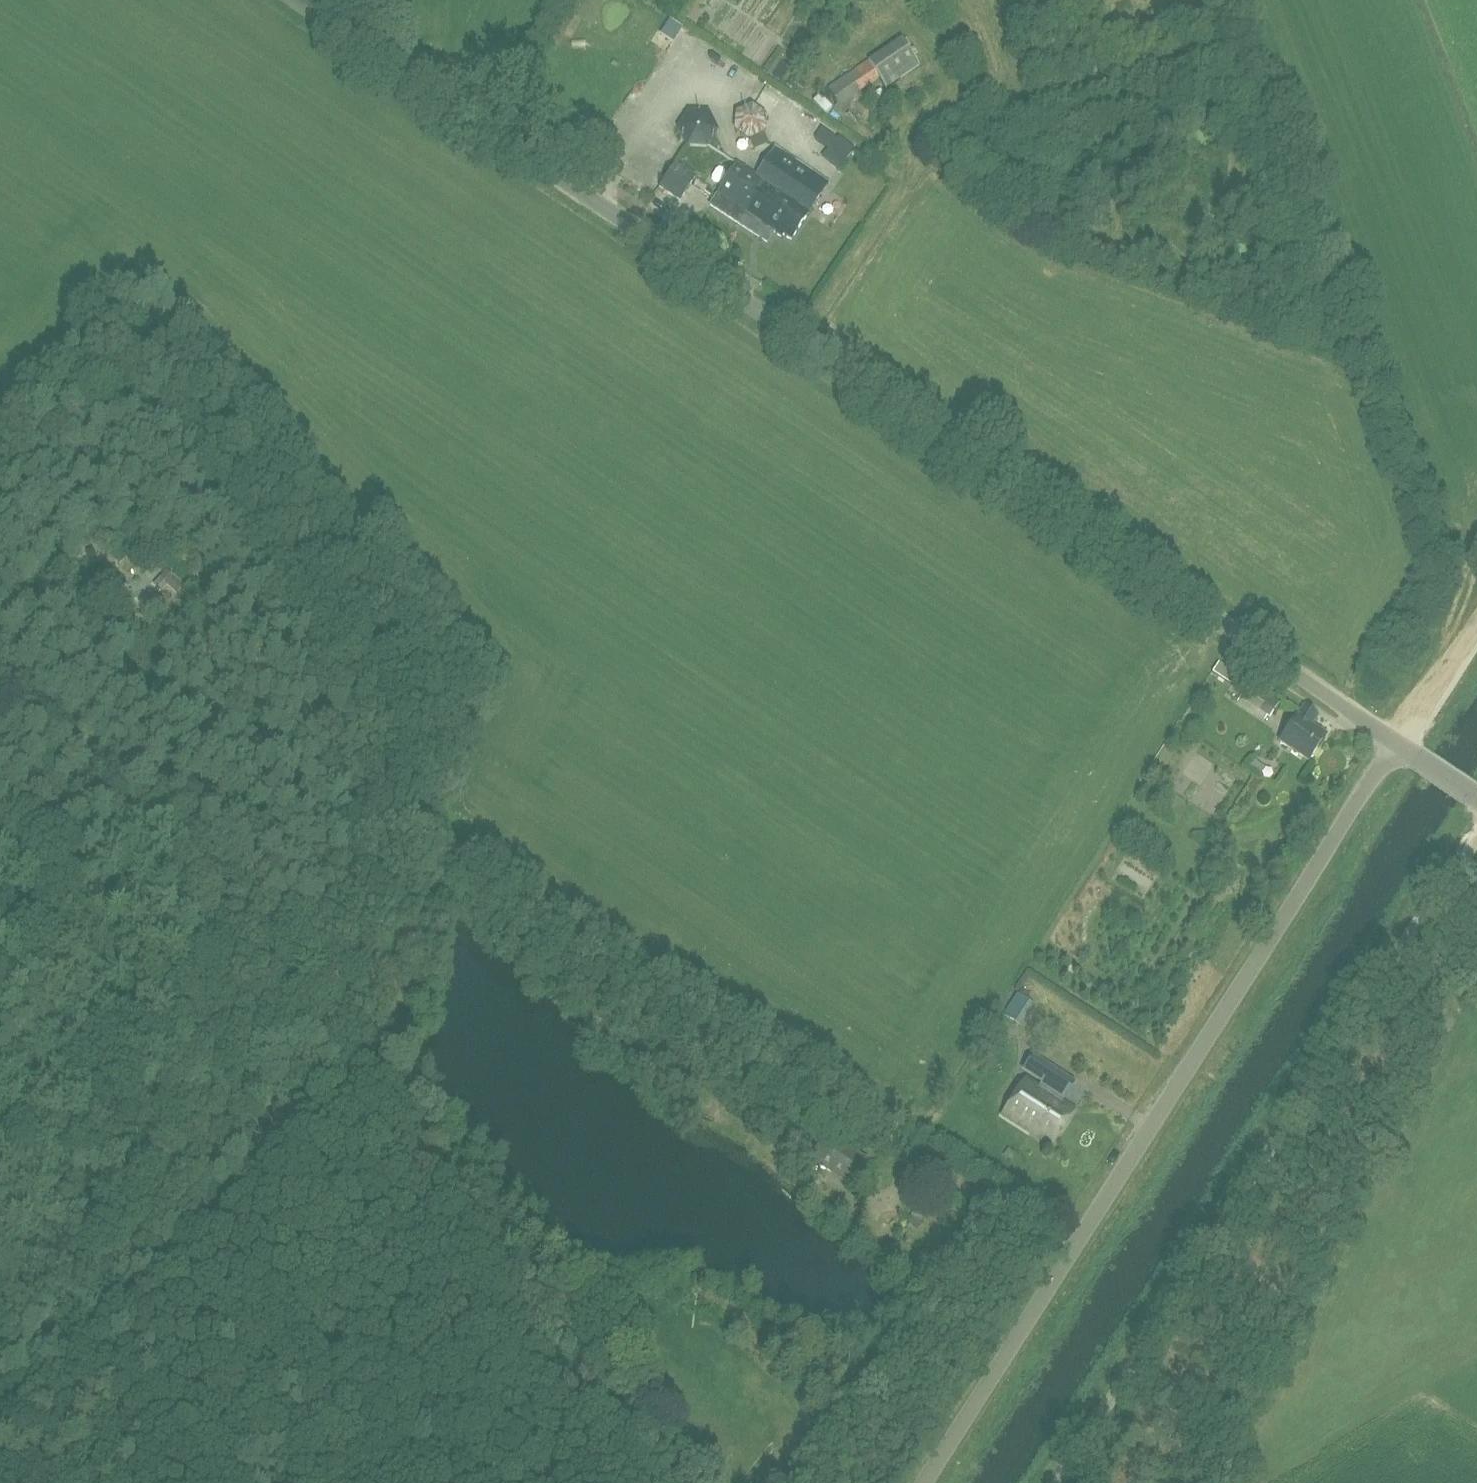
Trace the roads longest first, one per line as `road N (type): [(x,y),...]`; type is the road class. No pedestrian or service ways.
road 1 (unclassified): [(1391,742),(293,0)]
road 2 (unclassified): [(927,1482),(1391,742)]
road 3 (track): [(0,902),(81,948),(183,1058),(223,1195),(124,1292),(0,1333)]
road 4 (track): [(1476,611),(1391,742)]

